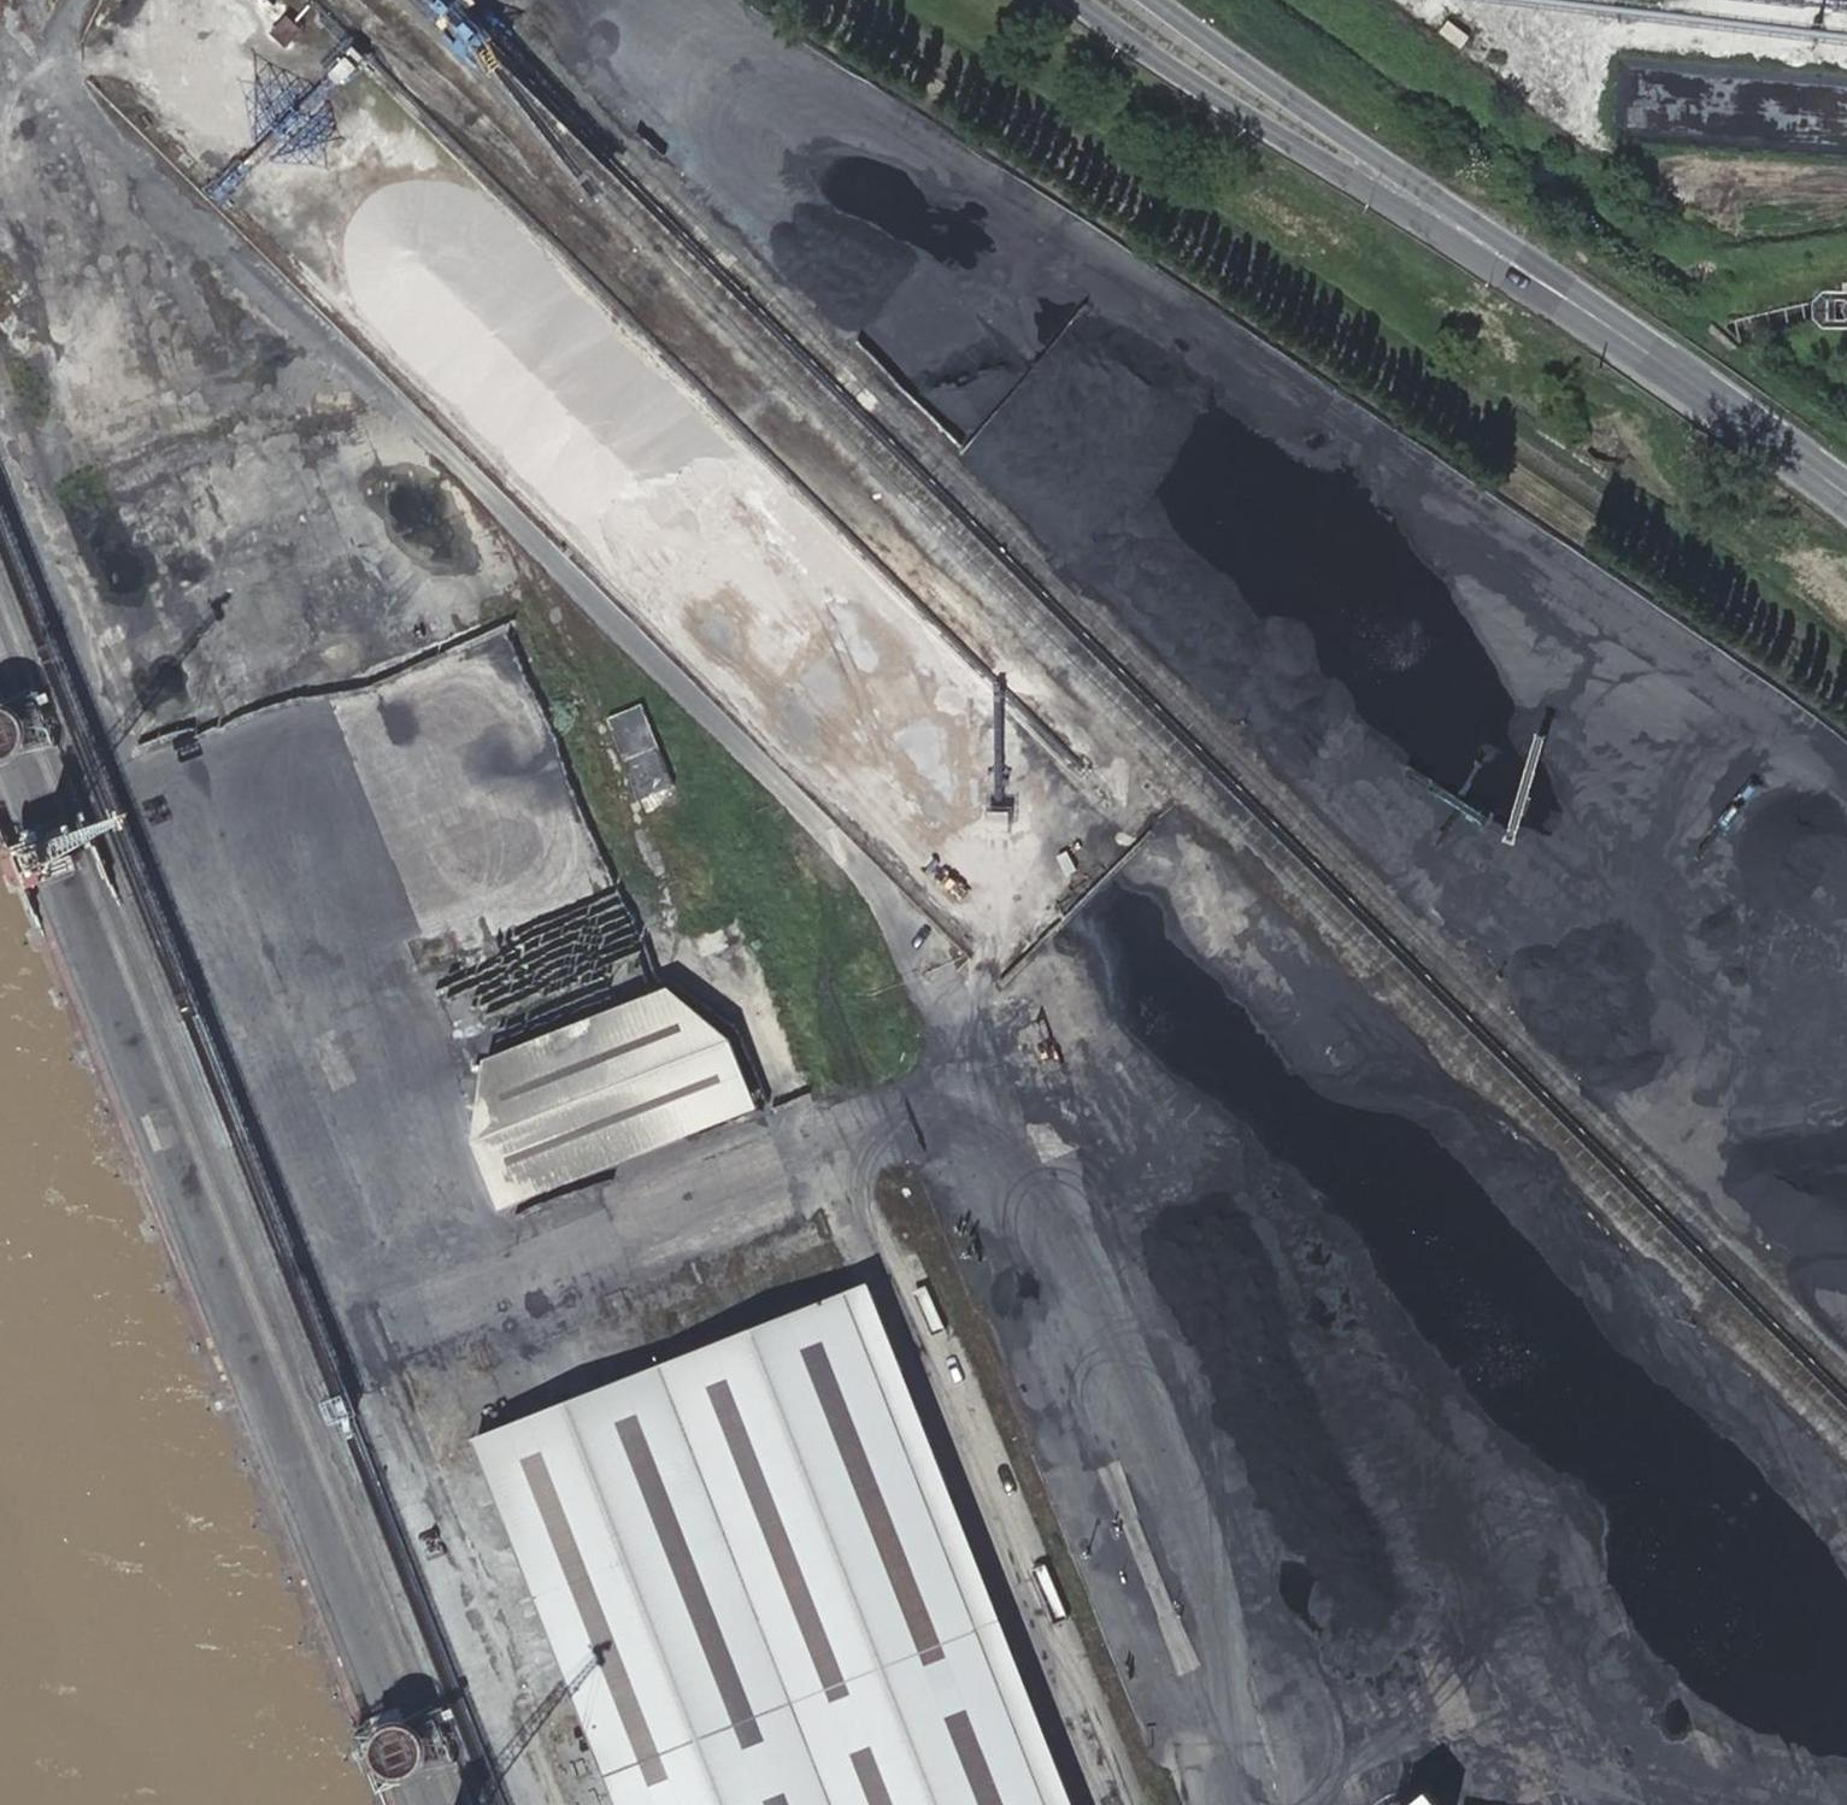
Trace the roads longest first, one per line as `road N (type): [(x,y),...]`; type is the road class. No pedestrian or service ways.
road 1 (secondary): [(1074,0),(1230,107),(1455,243),(1541,282)]
road 2 (secondary): [(1541,282),(1467,219),(1152,0)]
road 3 (secondary): [(1846,497),(1541,282)]

